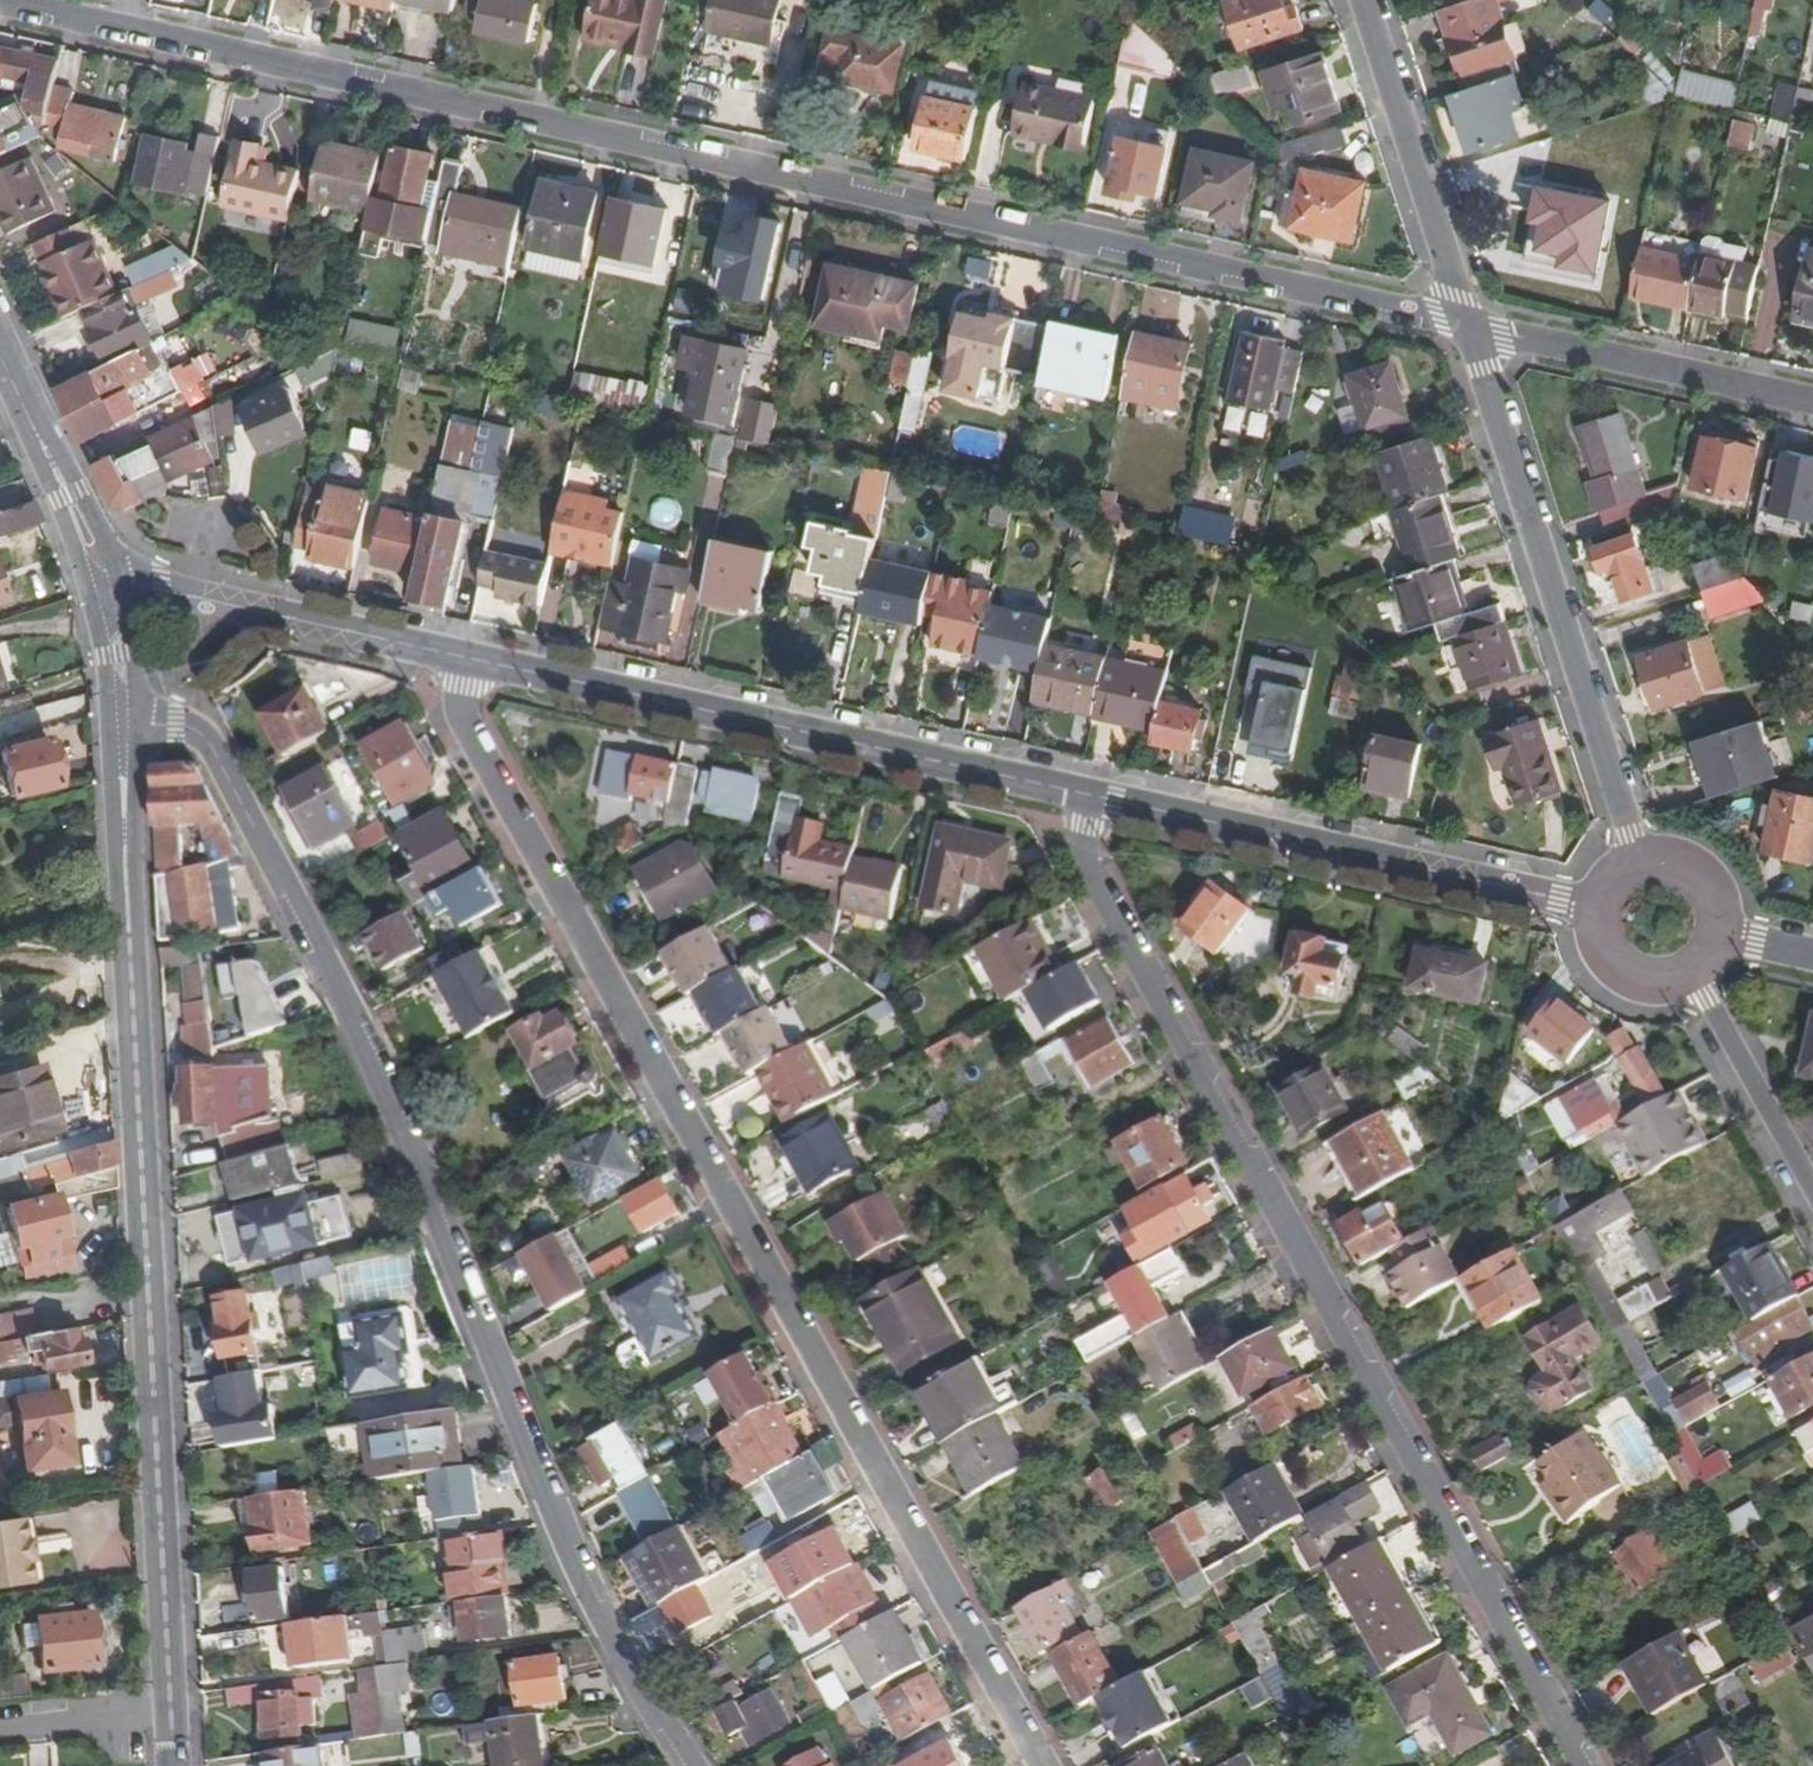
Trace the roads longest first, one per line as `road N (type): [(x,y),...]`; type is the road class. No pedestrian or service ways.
road 1 (residential): [(1471,332),(0,7)]
road 2 (residential): [(1037,1765),(455,716),(459,661)]
road 3 (residential): [(696,1765),(611,1635),(394,1110),(209,742),(141,703)]
road 4 (residential): [(1587,1765),(1088,873),(1087,829),(1097,797)]
road 5 (tertiary): [(130,976),(175,1765)]
road 6 (residential): [(1097,797),(459,661)]
road 7 (residential): [(1634,868),(1471,332)]
road 8 (residential): [(1601,908),(1097,797)]
road 9 (residential): [(1471,332),(1812,407)]
road 10 (residential): [(459,661),(120,582)]
road 11 (residential): [(1471,332),(1367,0)]
road 12 (tertiary): [(108,693),(120,940),(130,976)]
road 13 (tertiary): [(130,976),(138,939),(141,703)]
road 14 (residential): [(1812,1194),(1706,999),(1682,973)]
road 15 (tertiary): [(120,582),(86,493),(17,384)]
road 16 (tertiary): [(17,384),(88,588)]
road 17 (residential): [(1601,908),(1604,944),(1629,971),(1682,973)]
road 18 (tertiary): [(141,703),(120,582)]
road 19 (residential): [(1714,933),(1699,882),(1666,865),(1634,868)]

